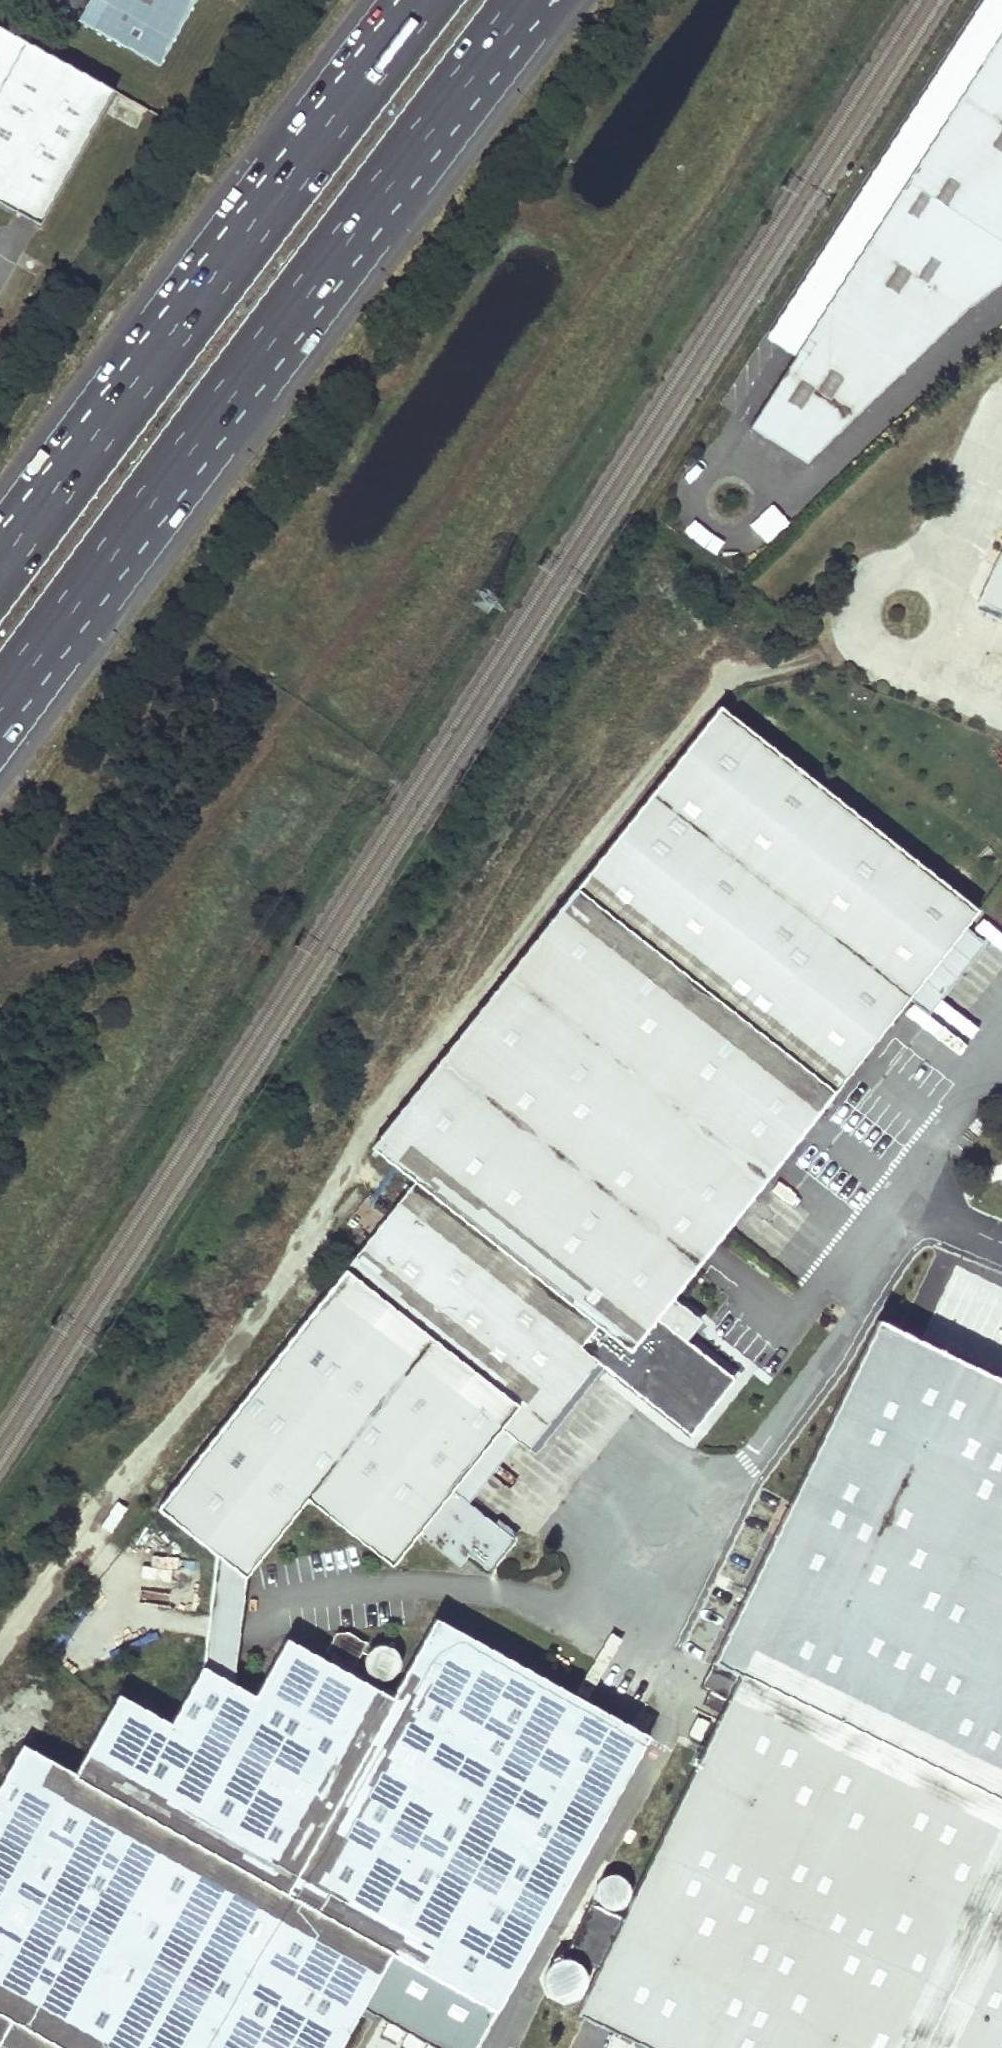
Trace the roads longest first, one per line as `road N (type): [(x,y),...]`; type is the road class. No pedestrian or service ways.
road 1 (motorway): [(0,711),(370,202),(528,0)]
road 2 (motorway): [(422,0),(0,562)]

